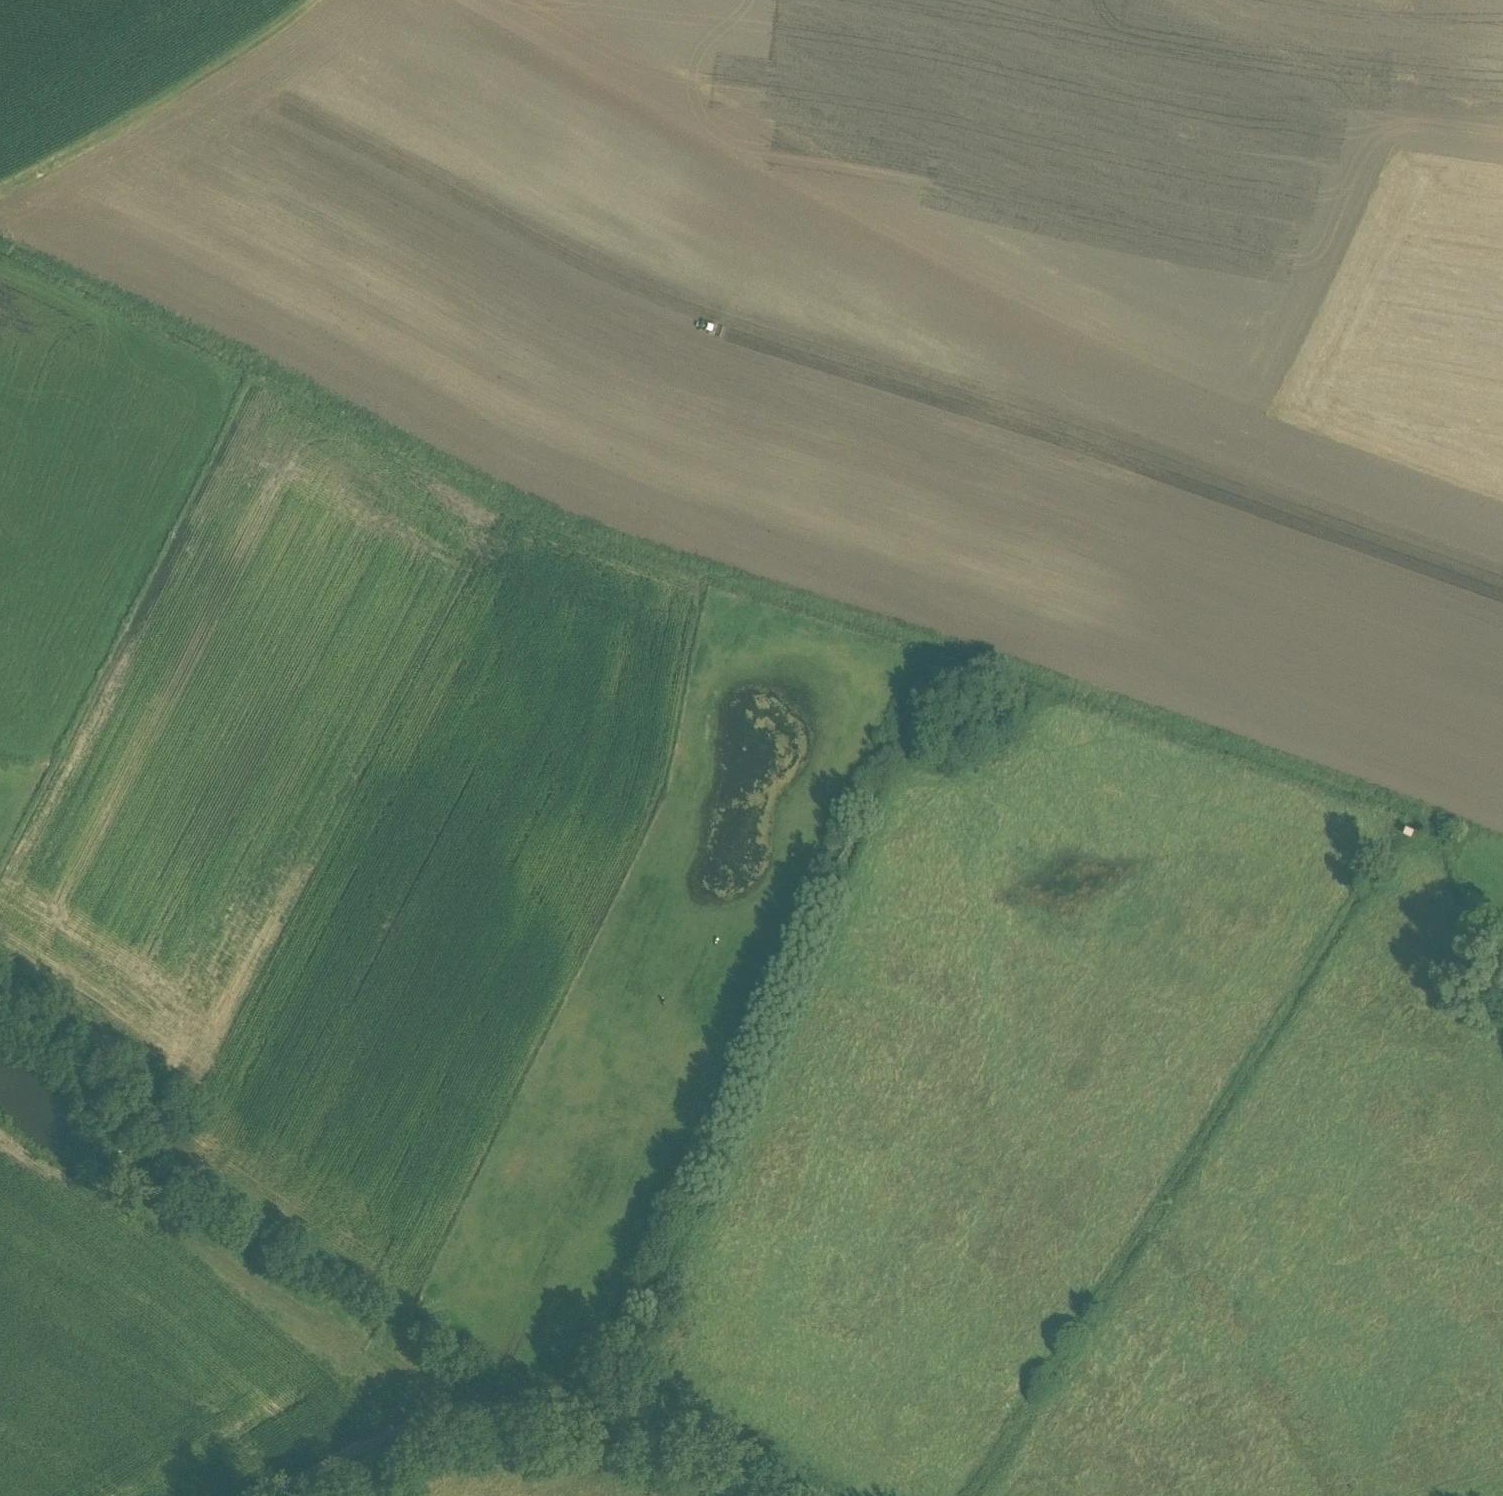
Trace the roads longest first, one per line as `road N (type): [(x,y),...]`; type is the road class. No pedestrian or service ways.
road 1 (unclassified): [(253,1495),(464,1396),(650,1417),(833,1495)]

